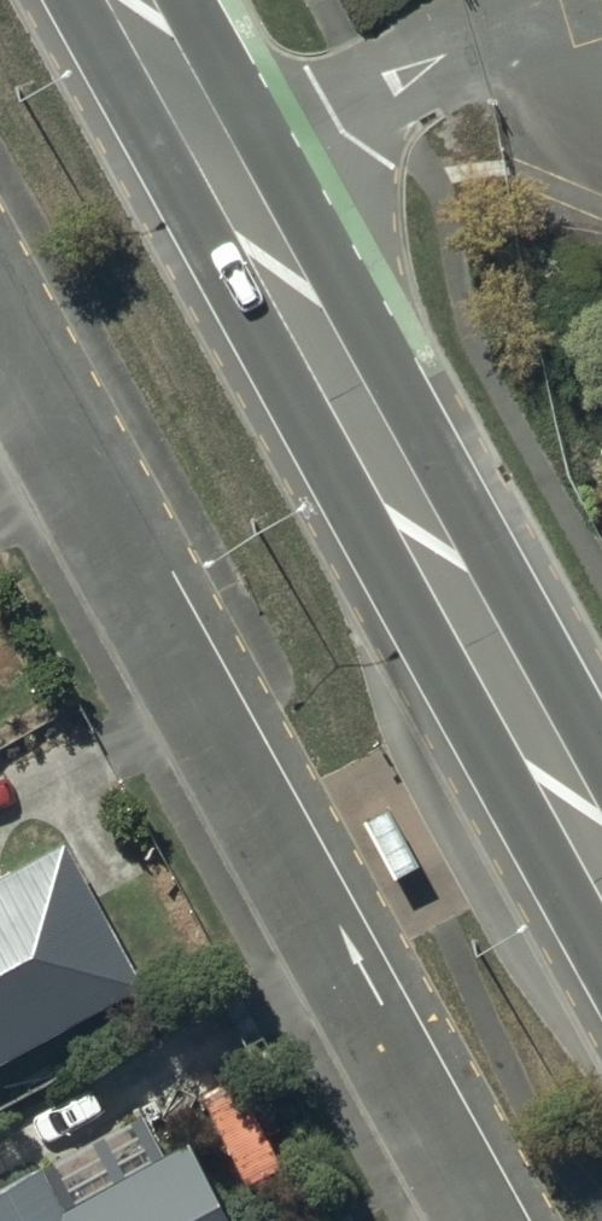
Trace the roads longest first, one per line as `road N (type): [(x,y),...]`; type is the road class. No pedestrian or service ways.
road 1 (residential): [(483,1220),(0,332)]
road 2 (trunk): [(132,0),(601,869)]

